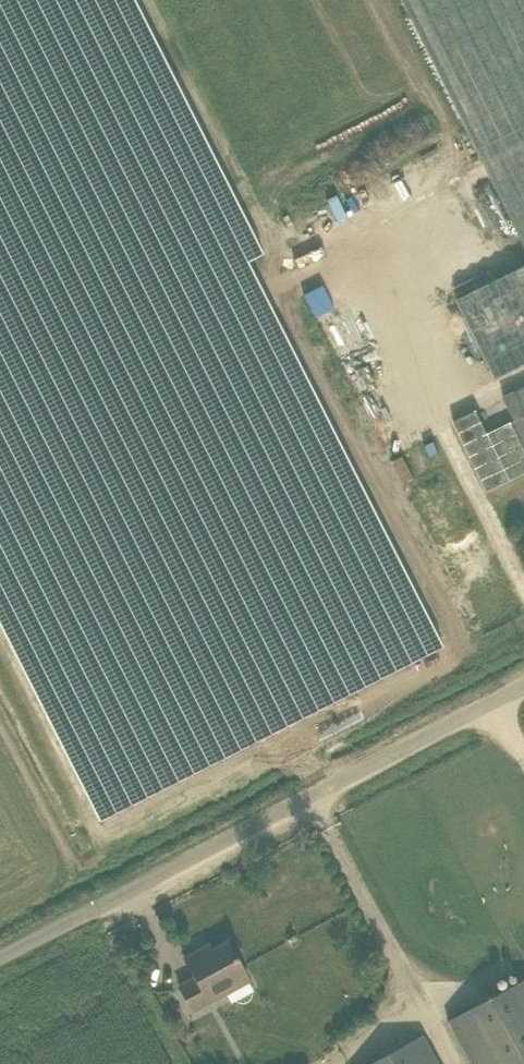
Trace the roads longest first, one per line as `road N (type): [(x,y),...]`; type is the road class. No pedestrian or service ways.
road 1 (unclassified): [(0,963),(523,691)]

